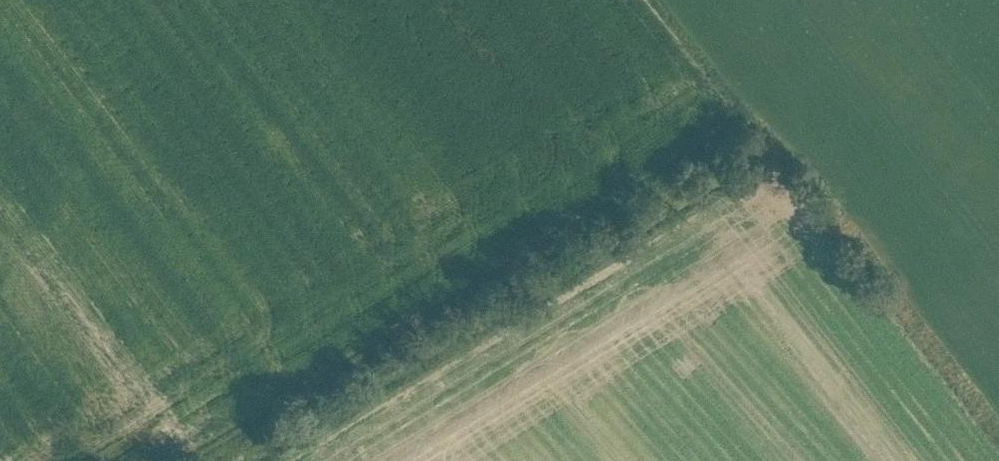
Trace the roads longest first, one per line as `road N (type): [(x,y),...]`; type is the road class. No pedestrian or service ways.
road 1 (track): [(998,391),(688,0)]

